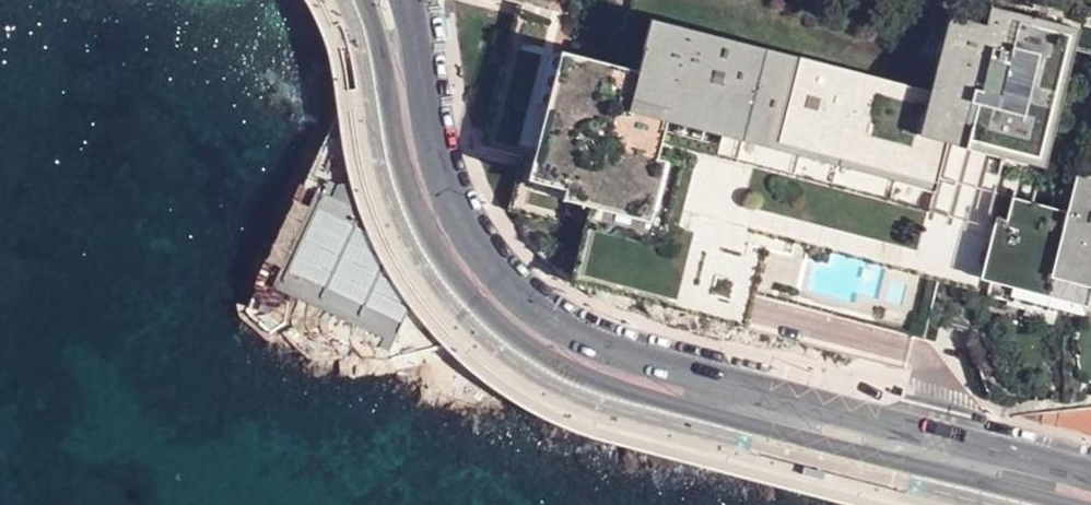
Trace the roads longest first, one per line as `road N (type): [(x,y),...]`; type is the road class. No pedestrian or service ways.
road 1 (secondary): [(361,0),(416,208),(450,271),(504,329),(605,385),(1068,504)]
road 2 (secondary): [(1090,475),(571,336),(527,304),(460,220),(434,154),(406,0)]

